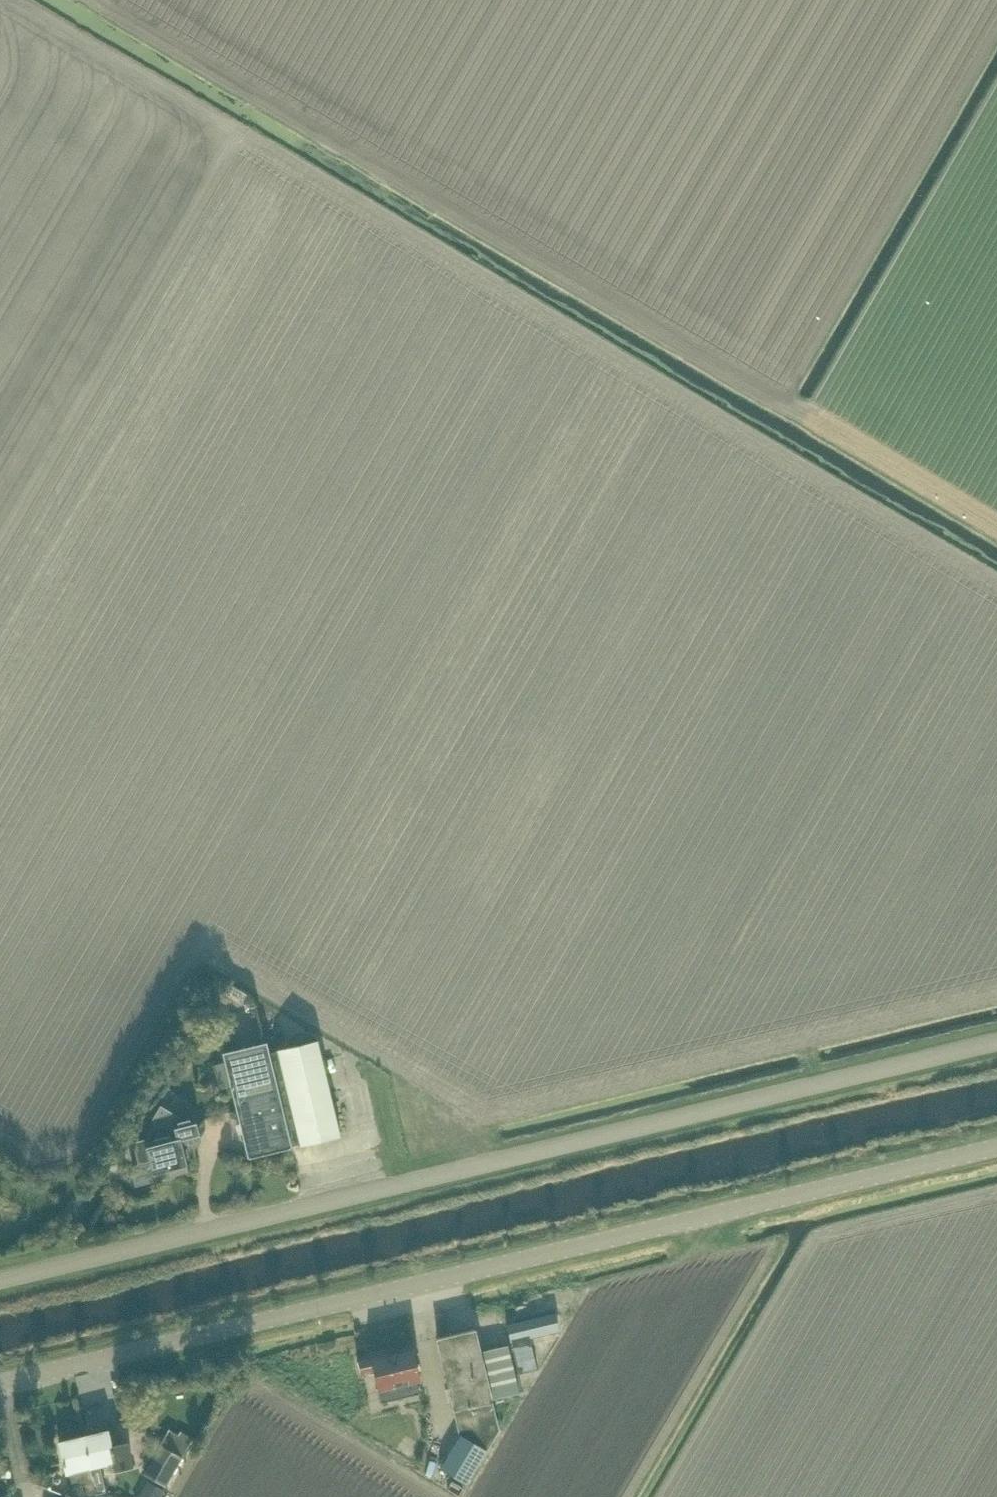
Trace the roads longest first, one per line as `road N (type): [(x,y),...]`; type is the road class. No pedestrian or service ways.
road 1 (unclassified): [(0,1281),(996,1041)]
road 2 (unclassified): [(0,1382),(996,1145)]

